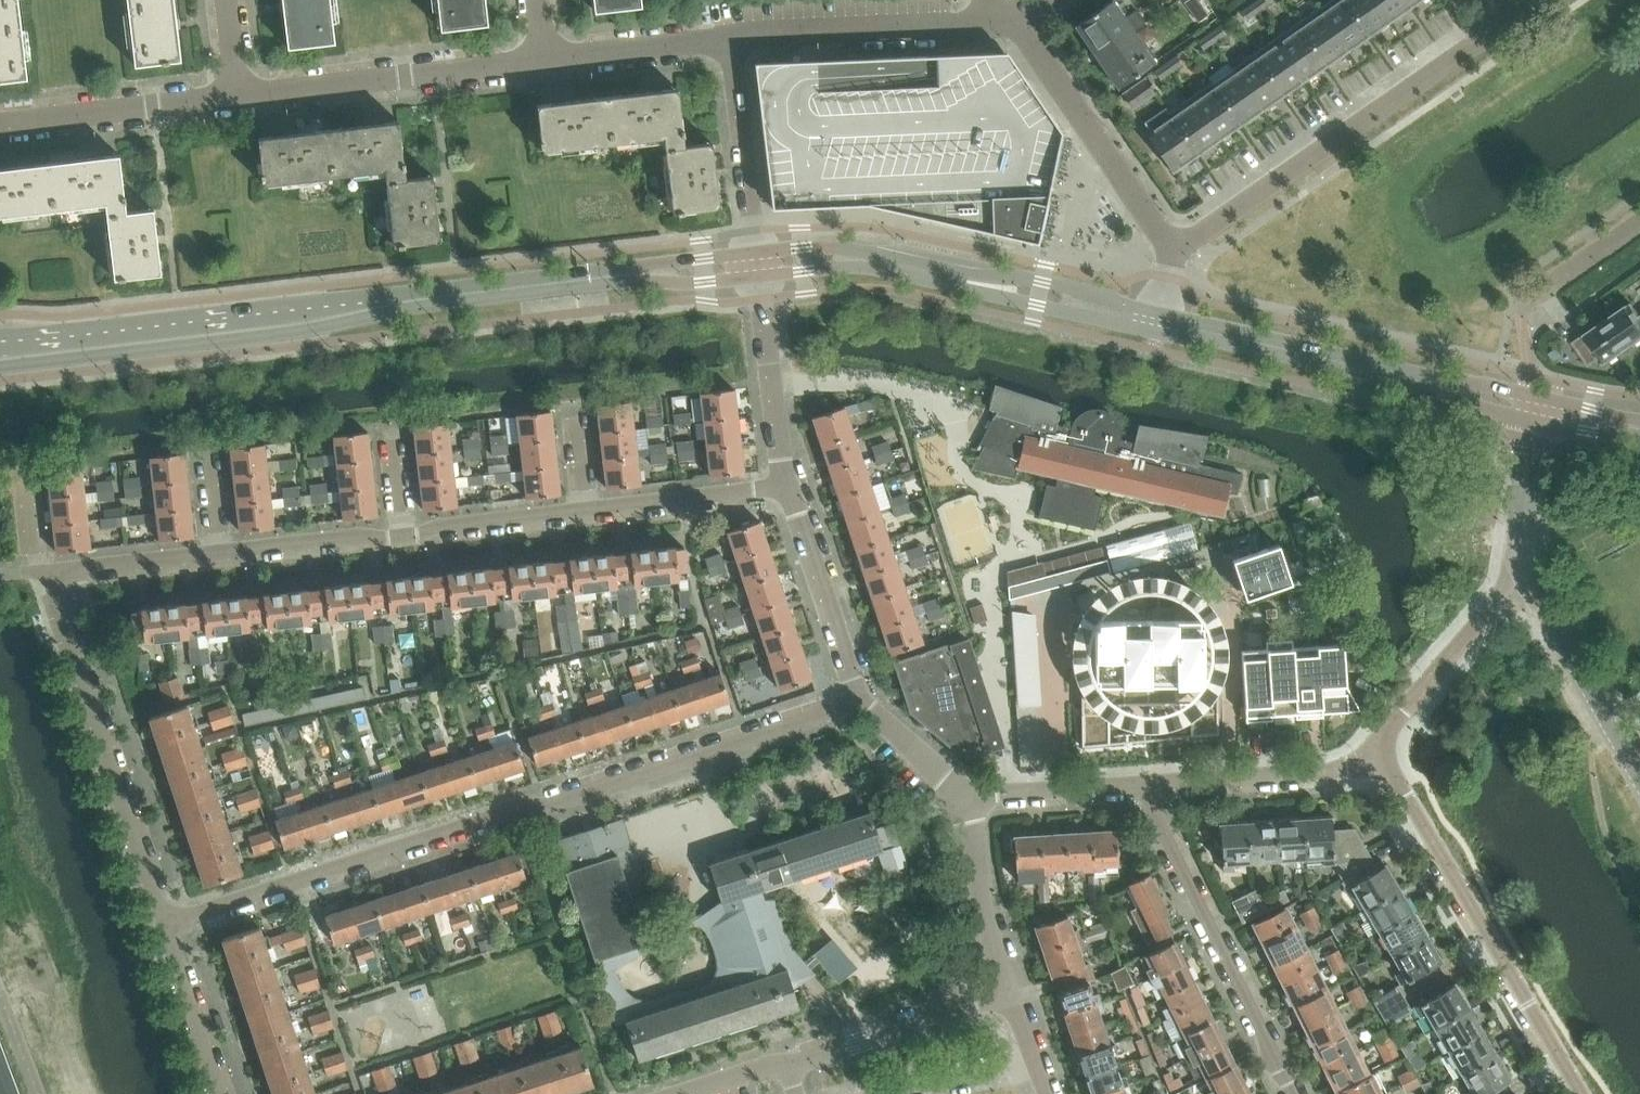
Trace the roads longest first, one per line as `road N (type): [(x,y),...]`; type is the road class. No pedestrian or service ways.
road 1 (secondary): [(759,267),(0,357)]
road 2 (residential): [(162,925),(858,703)]
road 3 (residential): [(1178,249),(1541,0)]
road 4 (residential): [(1372,754),(1576,1093)]
road 5 (residential): [(162,925),(40,566)]
road 6 (residential): [(1298,1093),(1140,788)]
road 7 (residential): [(240,99),(547,58)]
road 8 (residential): [(729,39),(1013,16)]
road 9 (residential): [(1178,249),(1020,26)]
road 10 (secondary): [(1154,321),(1414,380)]
road 11 (residential): [(1639,782),(1519,570)]
road 12 (residential): [(0,125),(240,99)]
road 13 (residential): [(787,1070),(1012,993)]
road 14 (residential): [(1140,788),(1343,772),(1372,754)]
road 15 (residential): [(1372,754),(1519,570)]
road 16 (residential): [(759,267),(729,39)]
road 17 (residential): [(759,267),(794,489)]
road 18 (residential): [(794,489),(858,703)]
road 19 (residential): [(585,518),(794,489)]
road 20 (secondary): [(1154,321),(1108,299),(985,275),(955,278)]
road 21 (secondary): [(955,278),(983,294),(1154,321)]
road 22 (residential): [(1012,993),(988,920),(969,797)]
road 23 (secondary): [(955,278),(854,260),(759,267)]
road 24 (residential): [(222,550),(408,533)]
road 25 (residential): [(547,58),(729,39)]
road 26 (residential): [(40,566),(222,550)]
road 27 (residential): [(408,533),(585,518)]
road 28 (residential): [(219,1093),(162,925)]
road 29 (residential): [(969,797),(1140,788)]
road 30 (residential): [(886,1093),(1035,1062)]
road 31 (residential): [(1519,570),(1536,422)]
road 32 (residential): [(858,703),(969,797)]
road 33 (residential): [(1522,312),(1639,226)]
road 34 (secondary): [(1414,380),(1536,422)]
road 35 (secondary): [(1539,397),(1414,380)]

